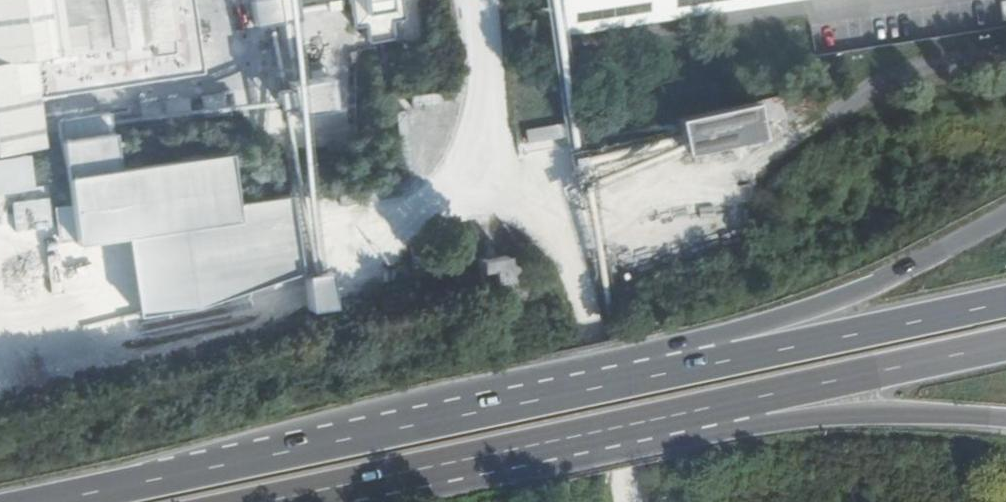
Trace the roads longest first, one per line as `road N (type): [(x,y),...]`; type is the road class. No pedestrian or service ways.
road 1 (trunk): [(577,391),(46,501)]
road 2 (trunk): [(1005,216),(880,282),(754,324),(645,349),(577,391)]
road 3 (trunk): [(1005,301),(577,391)]
road 4 (trunk): [(586,433),(1005,344)]
road 5 (trunk): [(586,433),(658,445),(834,413),(1005,418)]
road 6 (trunk): [(258,501),(586,433)]
road 7 (track): [(765,161),(901,68),(1005,55)]

